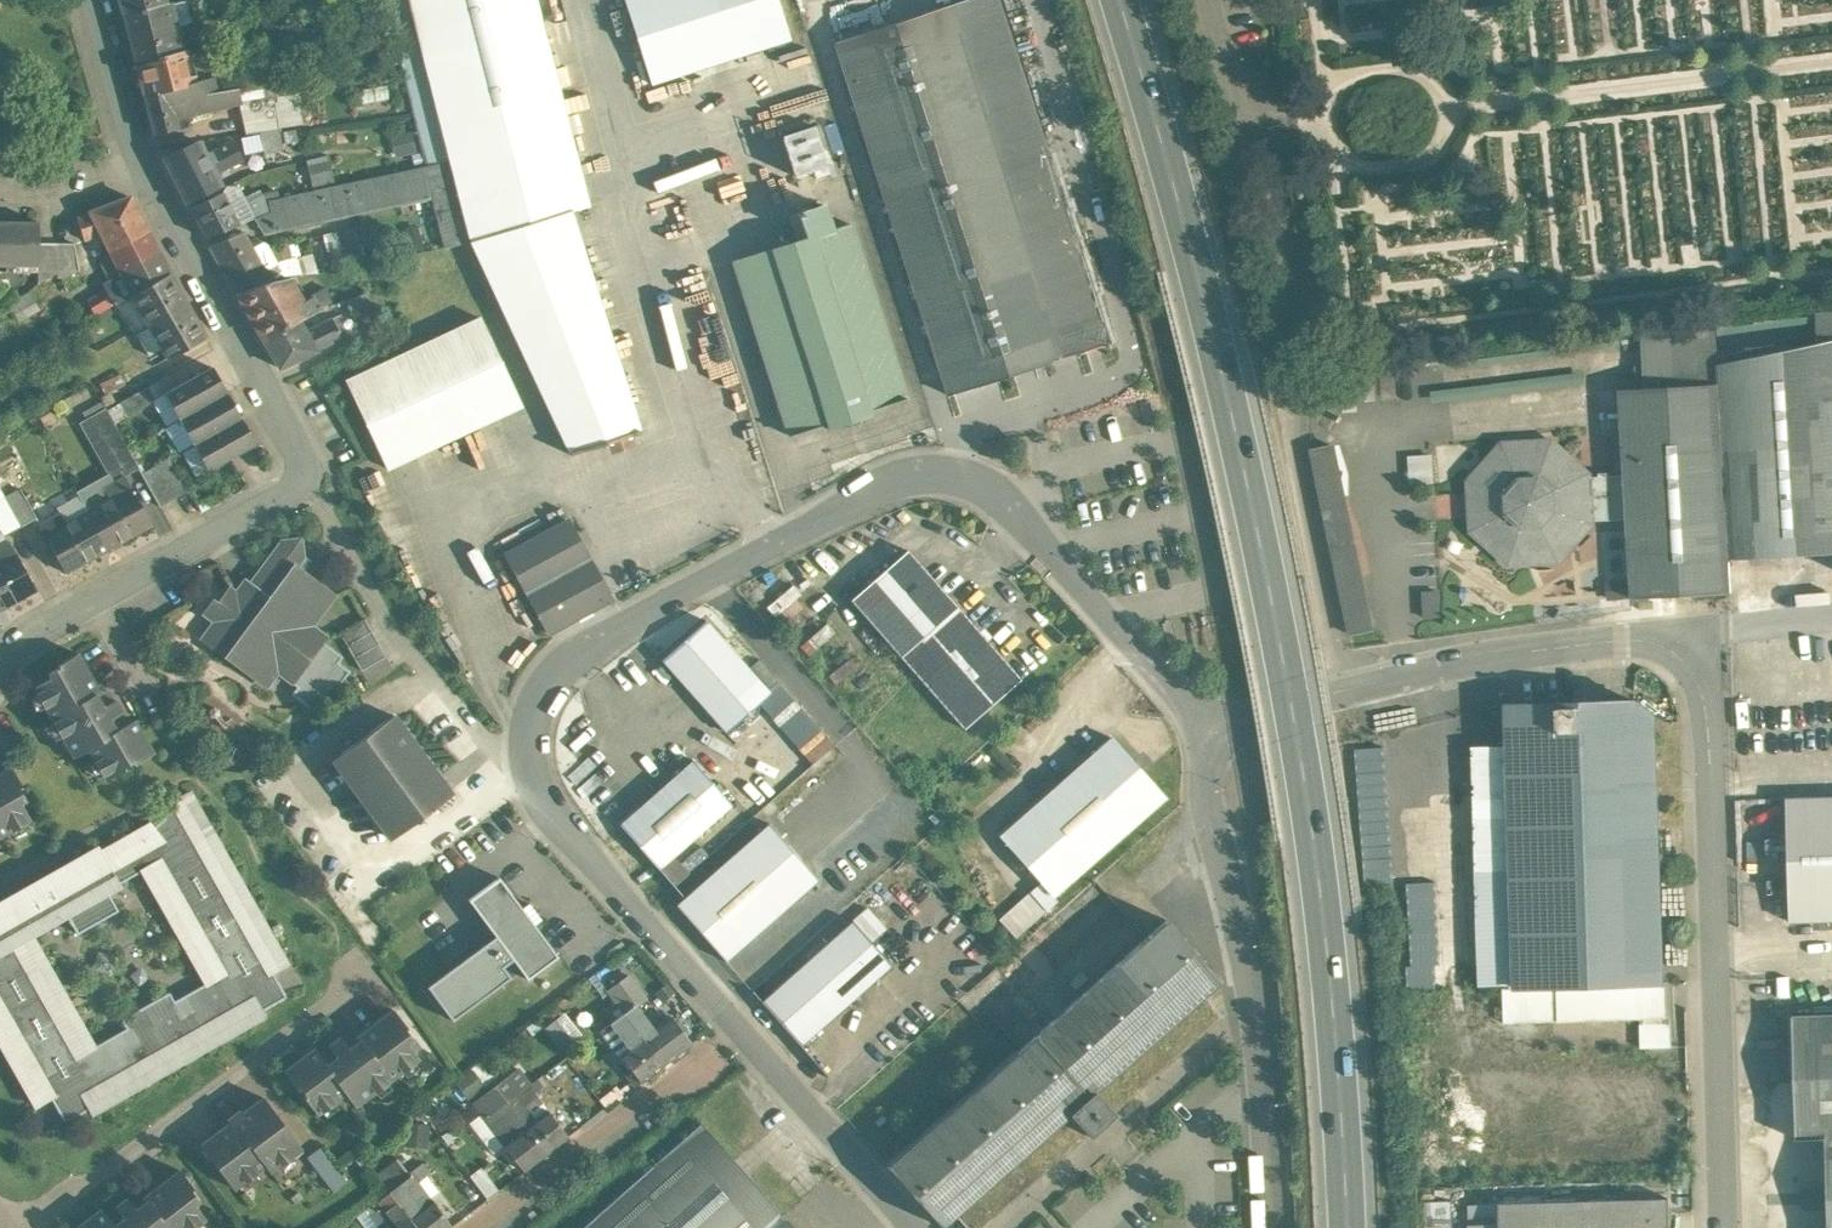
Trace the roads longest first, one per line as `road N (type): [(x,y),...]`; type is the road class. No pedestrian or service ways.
road 1 (primary): [(1123,0),(1228,373),(1302,739),(1345,1056),(1354,1227)]
road 2 (residential): [(1209,728),(1021,513),(972,479),(943,473),(873,489),(563,652),(537,703),(534,750),(545,798),(734,1025)]
road 3 (unclassified): [(1731,1227),(1719,716),(1679,645),(1638,635),(1412,673),(1209,728)]
road 4 (residential): [(152,160),(314,469),(288,499),(37,632),(0,675)]
road 5 (residential): [(1275,1227),(1256,984),(1207,784),(1209,728)]
road 6 (residential): [(18,1227),(362,982)]
road 7 (residential): [(473,1227),(734,1025)]
road 8 (residential): [(734,1025),(907,1227)]
road 9 (residential): [(95,0),(152,160)]
road 10 (residential): [(152,160),(29,197),(0,178)]

